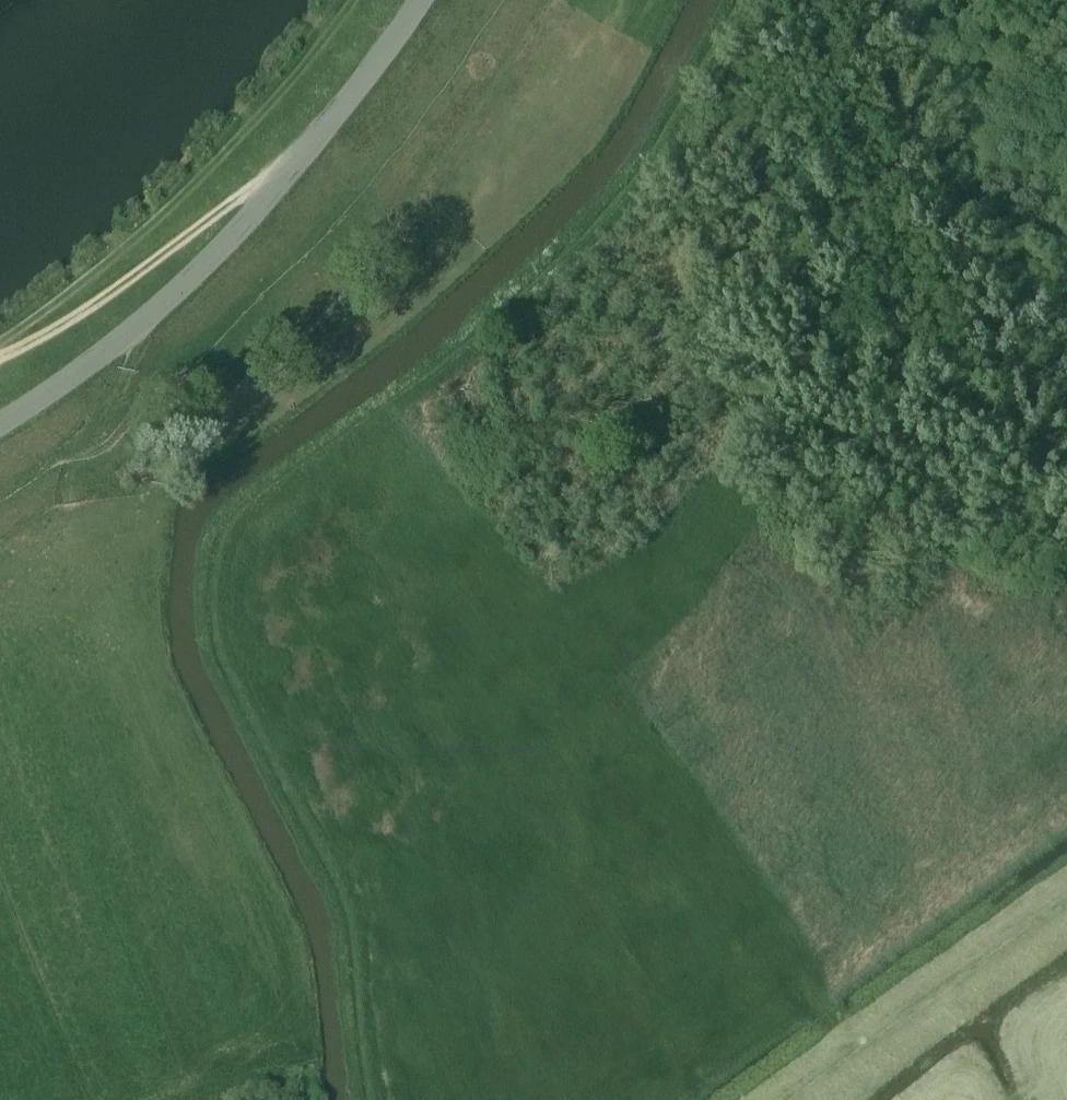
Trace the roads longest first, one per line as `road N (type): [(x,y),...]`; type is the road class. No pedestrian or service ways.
road 1 (tertiary): [(0,425),(205,259),(336,123),(426,0)]
road 2 (track): [(309,151),(0,342)]

